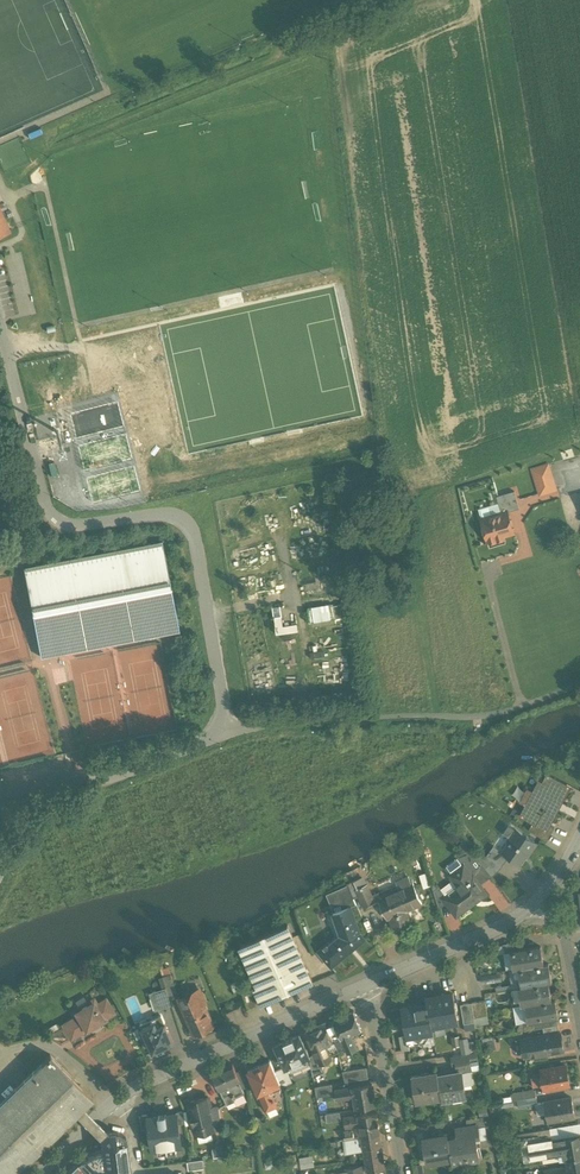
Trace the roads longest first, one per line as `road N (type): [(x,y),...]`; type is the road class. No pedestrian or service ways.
road 1 (residential): [(0,872),(20,789),(121,773),(208,738),(225,714),(190,528),(161,515),(80,526),(51,515),(9,364)]
road 2 (track): [(422,0),(48,152),(24,171),(24,192)]
road 3 (tertiary): [(112,1104),(145,1082),(371,984)]
road 4 (residential): [(371,984),(404,1173)]
road 5 (tertiary): [(371,984),(517,917),(539,898)]
road 6 (track): [(442,716),(416,587)]
road 7 (residential): [(539,898),(564,930),(579,1015)]

